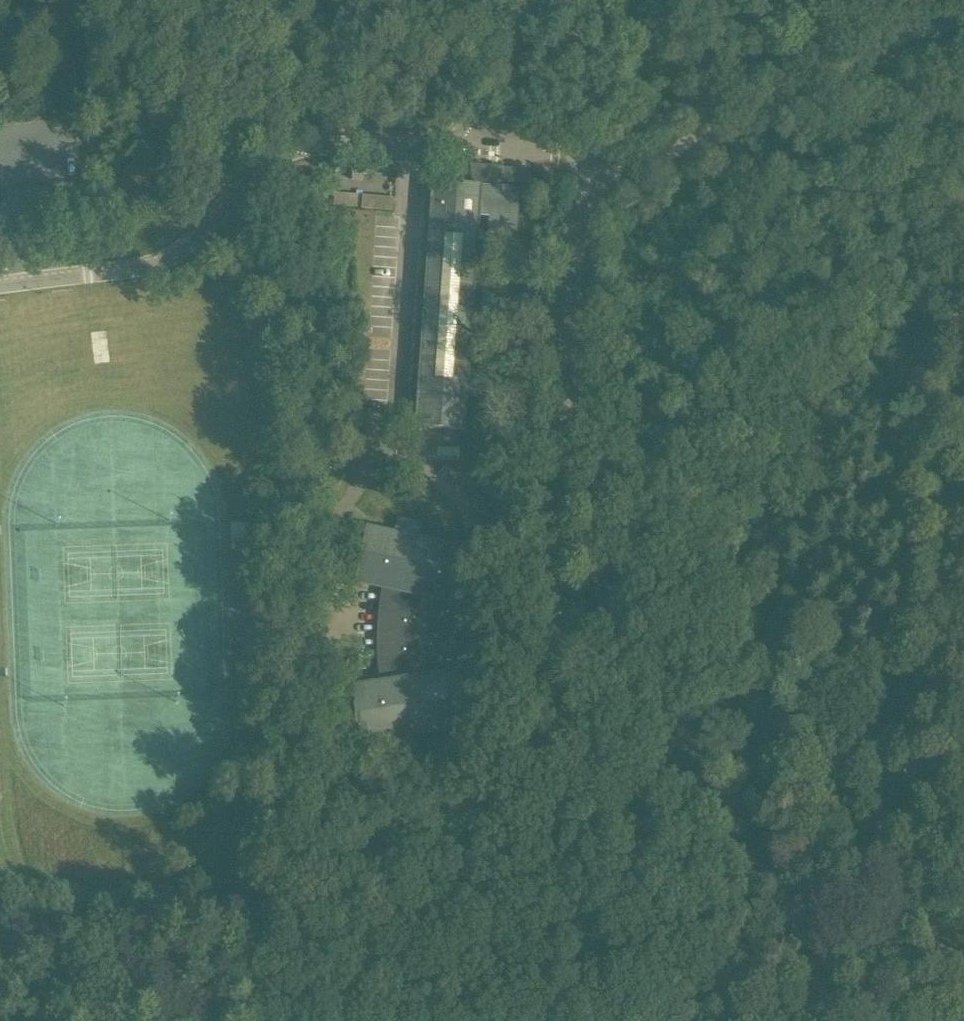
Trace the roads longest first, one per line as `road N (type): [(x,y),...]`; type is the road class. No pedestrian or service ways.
road 1 (unclassified): [(537,1020),(568,322),(591,182),(599,169),(746,123),(899,35),(963,20)]
road 2 (track): [(963,964),(938,952),(903,902),(870,877),(806,868),(541,959)]

